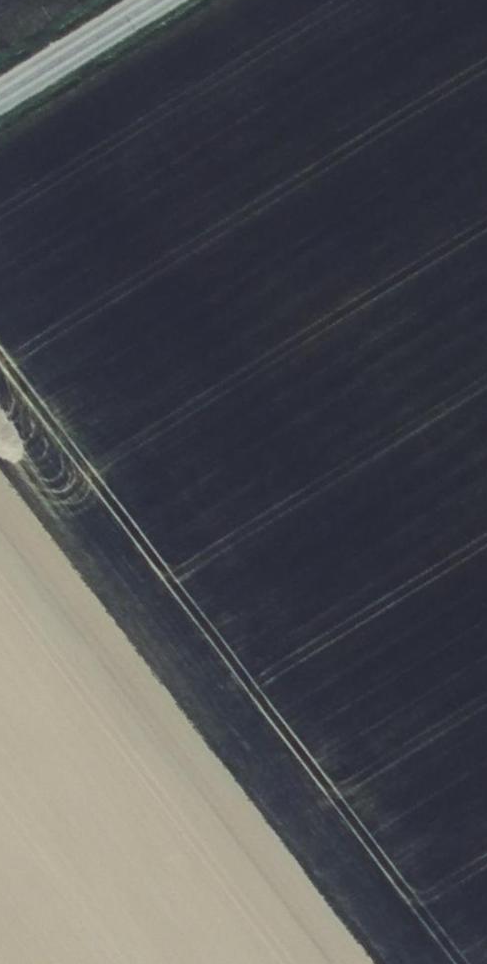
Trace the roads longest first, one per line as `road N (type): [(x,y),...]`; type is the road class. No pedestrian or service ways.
road 1 (tertiary): [(0,98),(158,0)]

